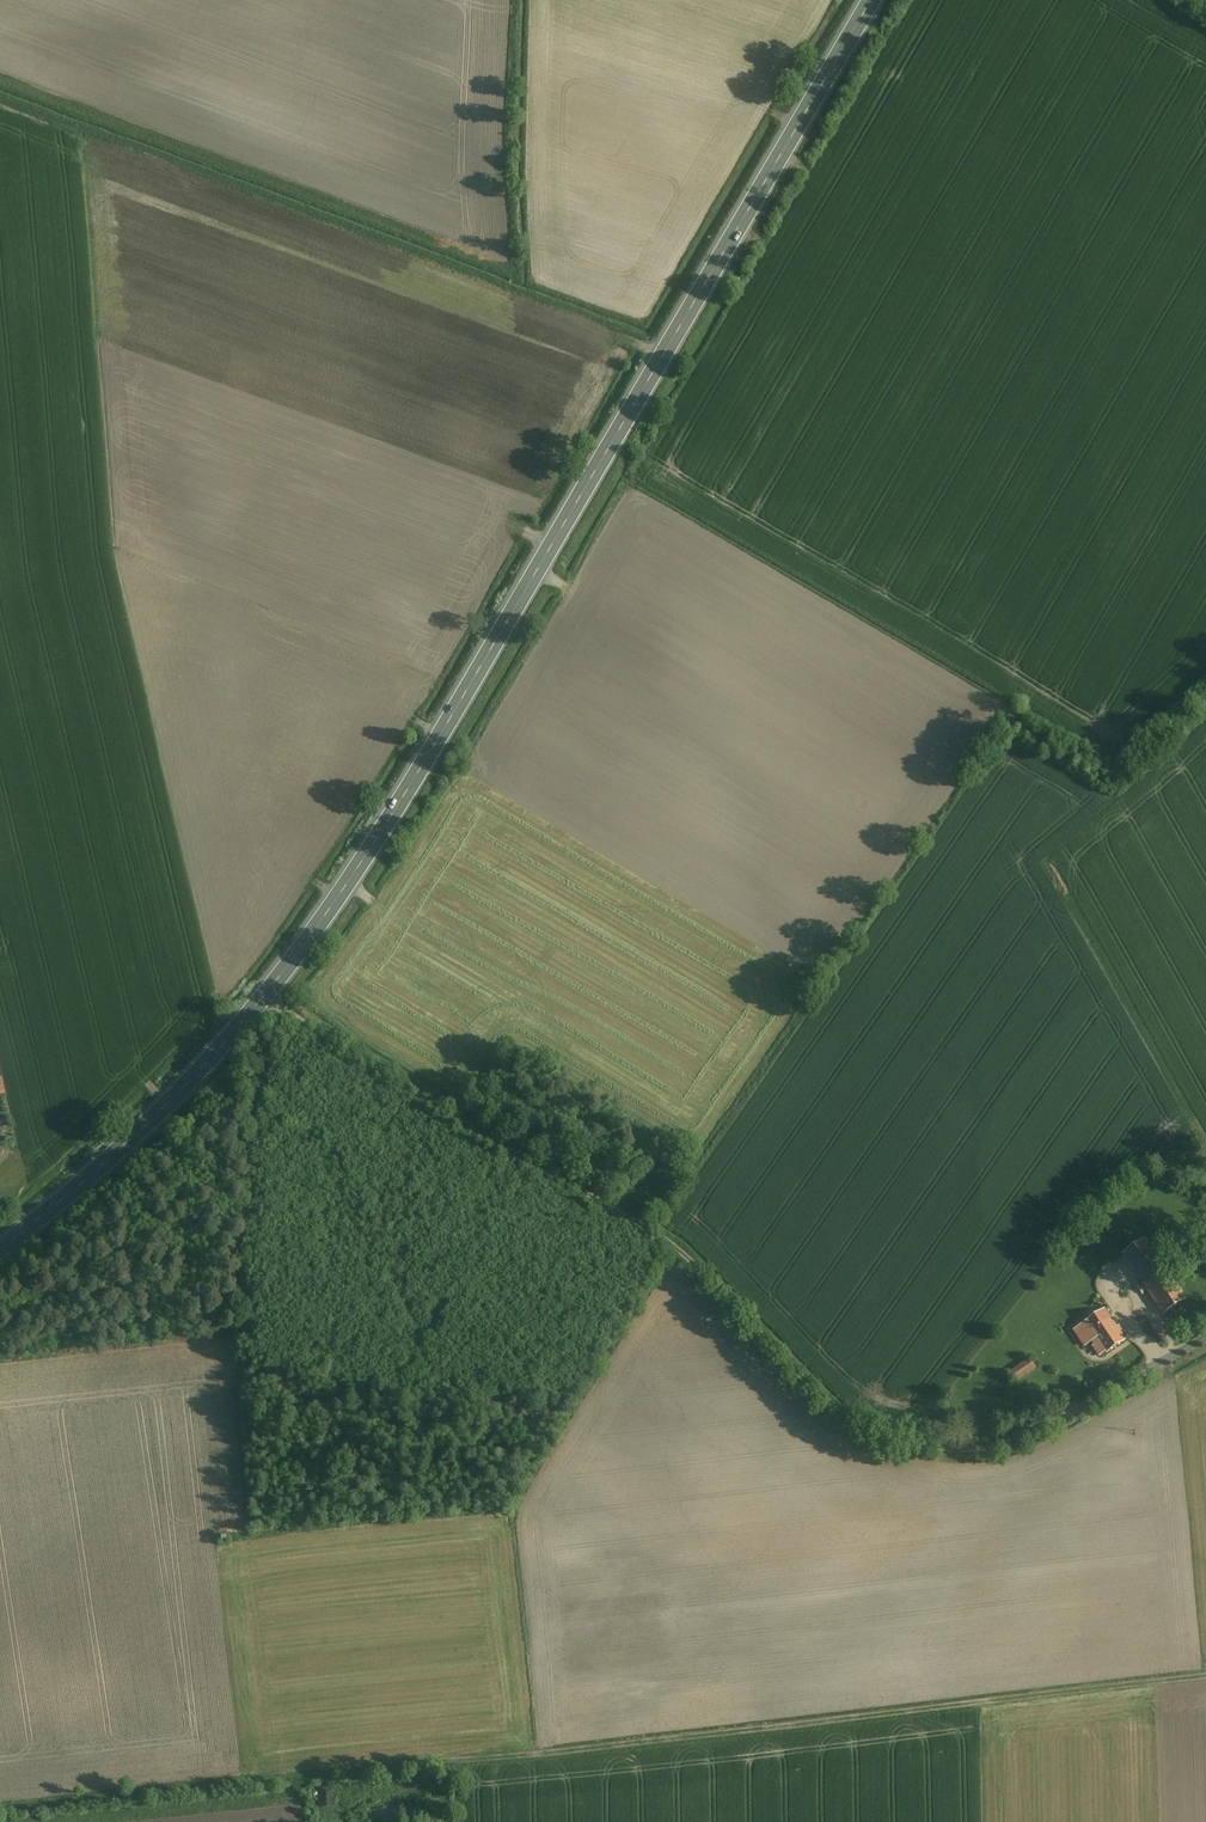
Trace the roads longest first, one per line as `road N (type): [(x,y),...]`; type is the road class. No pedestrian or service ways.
road 1 (secondary): [(872,0),(419,779),(347,889),(185,1086),(0,1248)]
road 2 (track): [(1205,1670),(0,1807)]
road 3 (track): [(263,997),(660,1237),(831,1404),(860,1422),(978,1450),(1006,1443),(1116,1387)]

